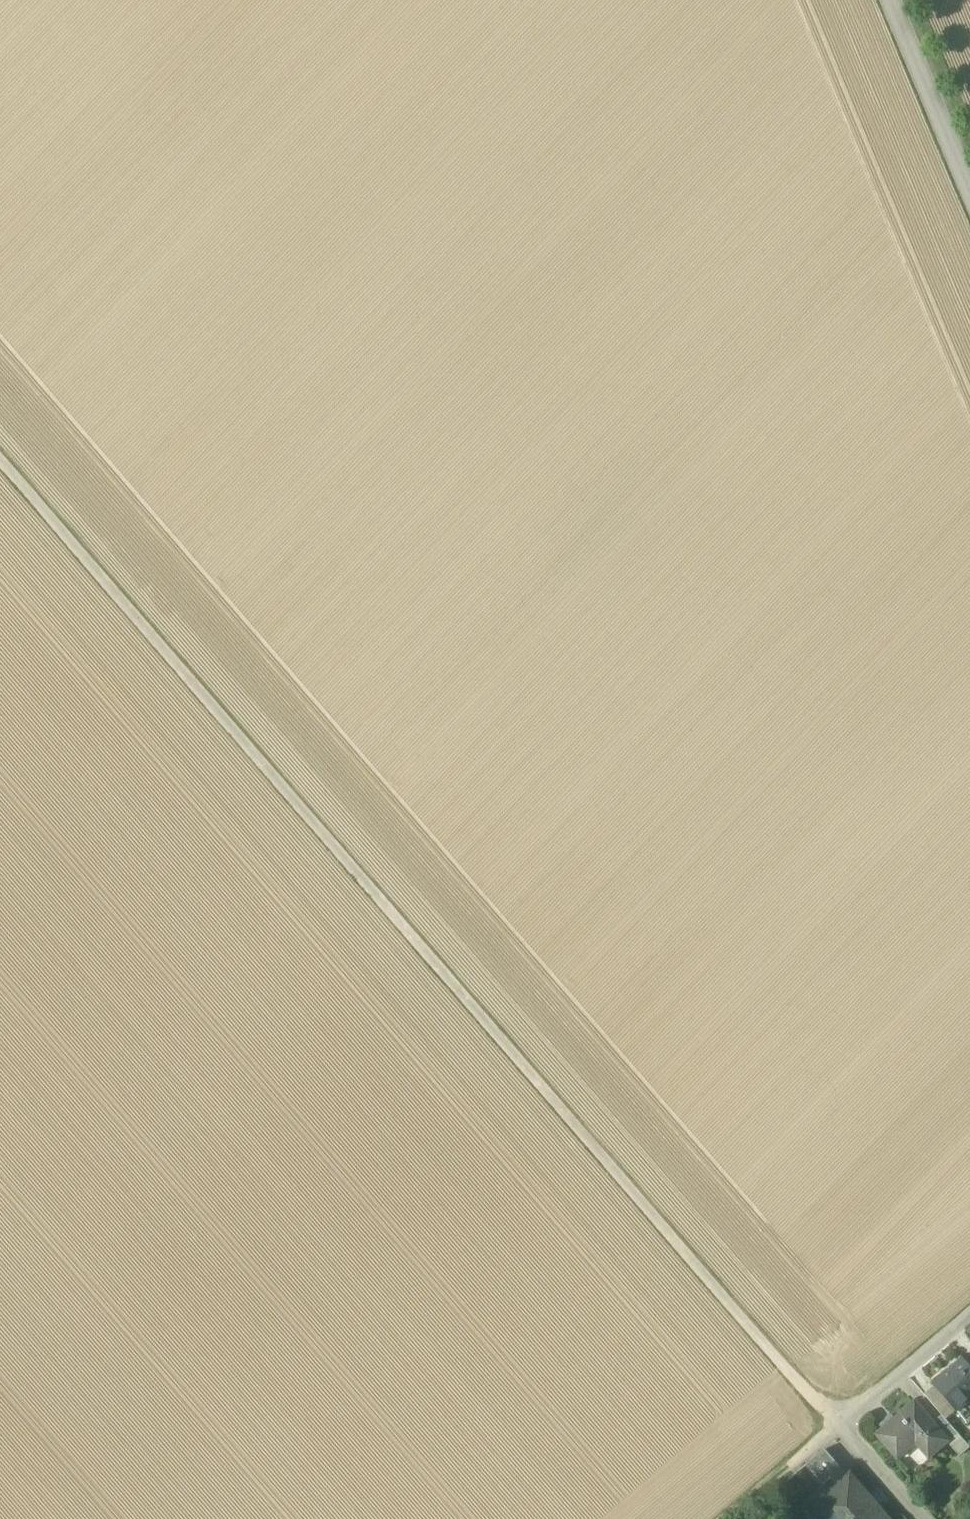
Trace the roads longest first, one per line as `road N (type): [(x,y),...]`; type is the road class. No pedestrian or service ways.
road 1 (track): [(838,1419),(0,459)]
road 2 (residential): [(969,1310),(838,1419),(923,1518)]
road 3 (tertiary): [(892,0),(969,189)]
road 4 (track): [(838,1419),(723,1518)]

